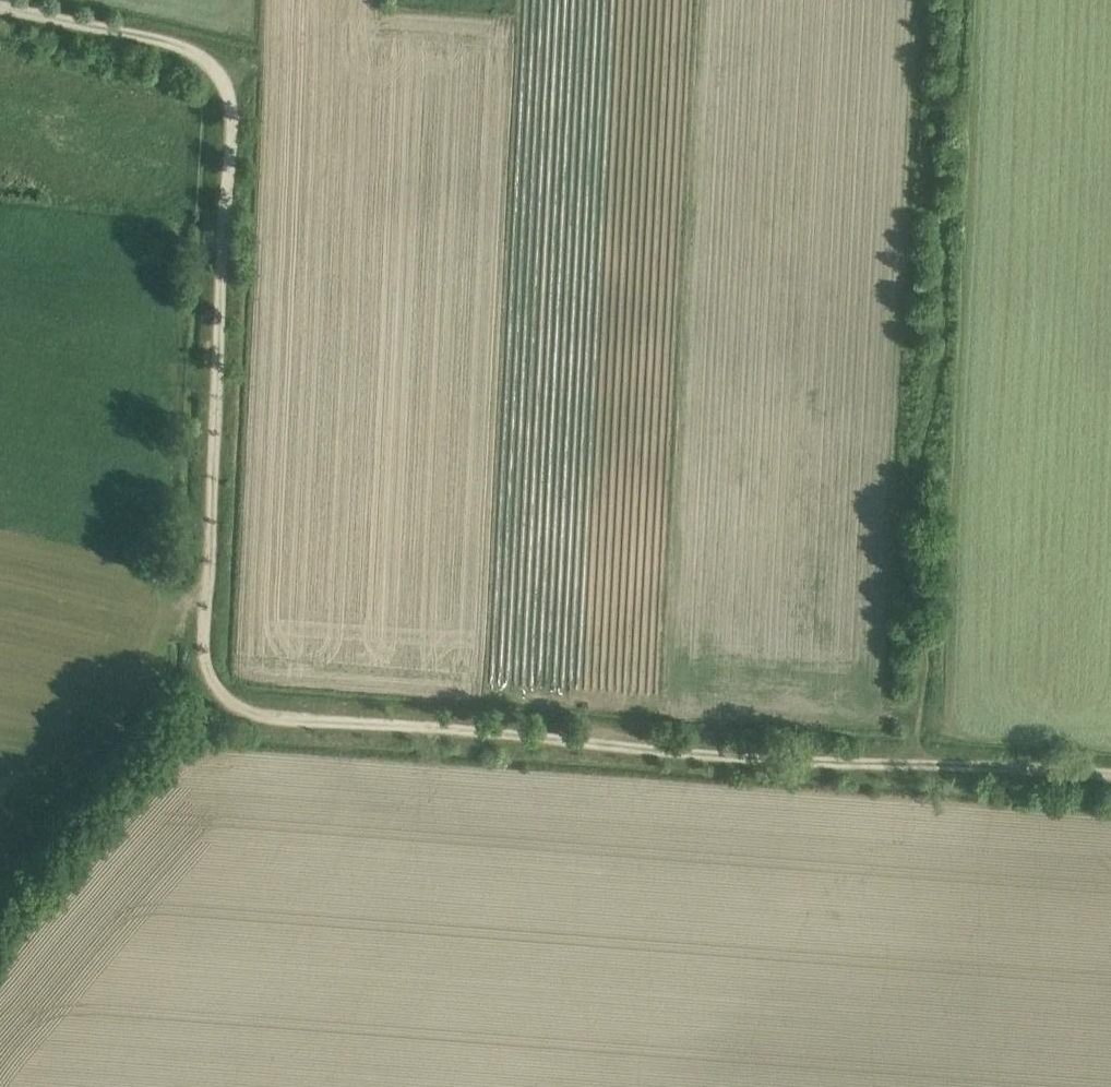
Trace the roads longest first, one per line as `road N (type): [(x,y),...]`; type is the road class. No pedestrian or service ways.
road 1 (track): [(1110,787),(204,715),(228,61),(0,4)]

